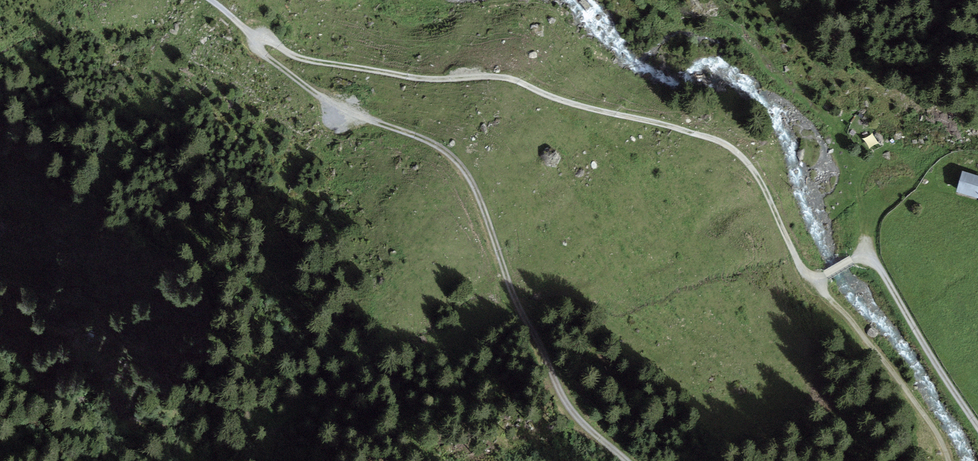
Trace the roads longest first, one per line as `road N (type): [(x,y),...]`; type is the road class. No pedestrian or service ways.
road 1 (track): [(253,37),(319,62),(426,77),(516,78),(583,104),(721,139),(757,171),(817,285)]
road 2 (track): [(627,460),(566,402),(460,164),(444,150),(325,99),(253,37)]
road 3 (track): [(817,285),(939,430),(952,460)]
road 4 (track): [(853,251),(865,245),(877,254),(977,402)]

